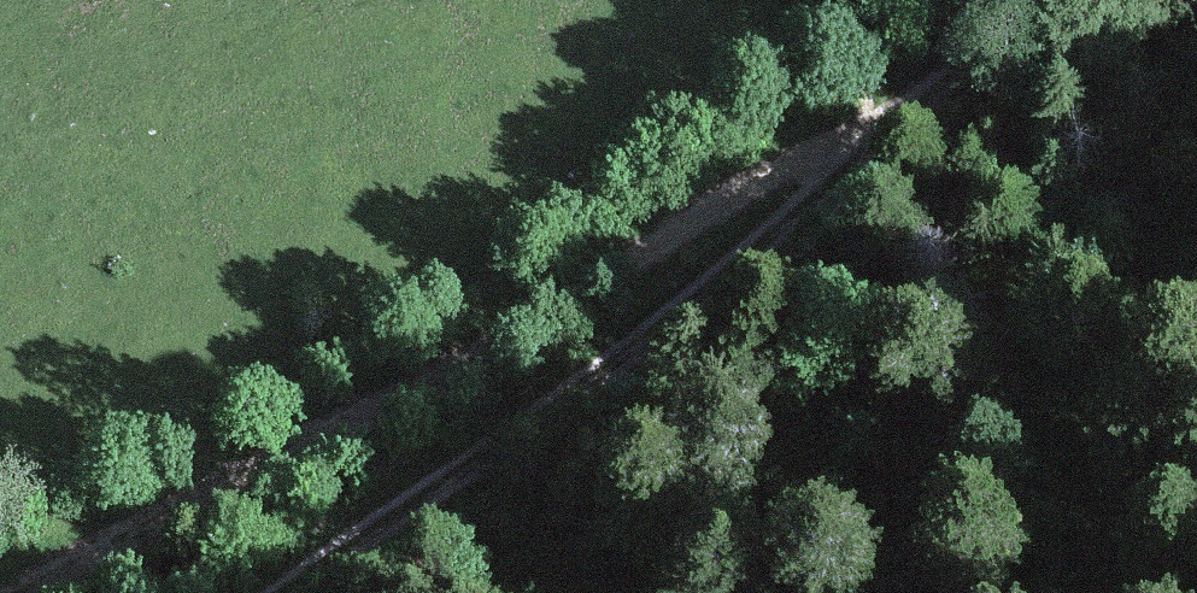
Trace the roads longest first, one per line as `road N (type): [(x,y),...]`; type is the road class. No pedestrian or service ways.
road 1 (track): [(905,114),(2,592)]
road 2 (track): [(1048,0),(663,307),(265,592)]

